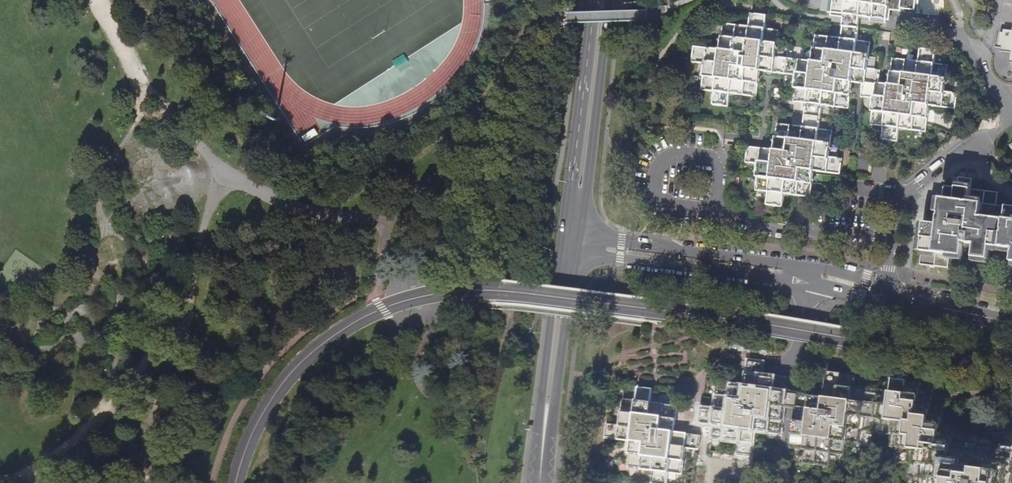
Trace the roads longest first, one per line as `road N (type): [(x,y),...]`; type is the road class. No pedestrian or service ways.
road 1 (residential): [(578,247),(885,295)]
road 2 (secondary): [(578,247),(609,0)]
road 3 (secondary): [(594,0),(562,245)]
road 4 (secondary): [(562,245),(533,482)]
road 5 (secondary): [(548,482),(578,247)]
road 6 (residential): [(894,239),(718,213)]
road 7 (residential): [(936,29),(974,57),(1011,105),(960,151)]
road 8 (residential): [(718,213),(724,160),(664,155),(648,175),(664,205)]
road 9 (residential): [(885,295),(1011,322)]

